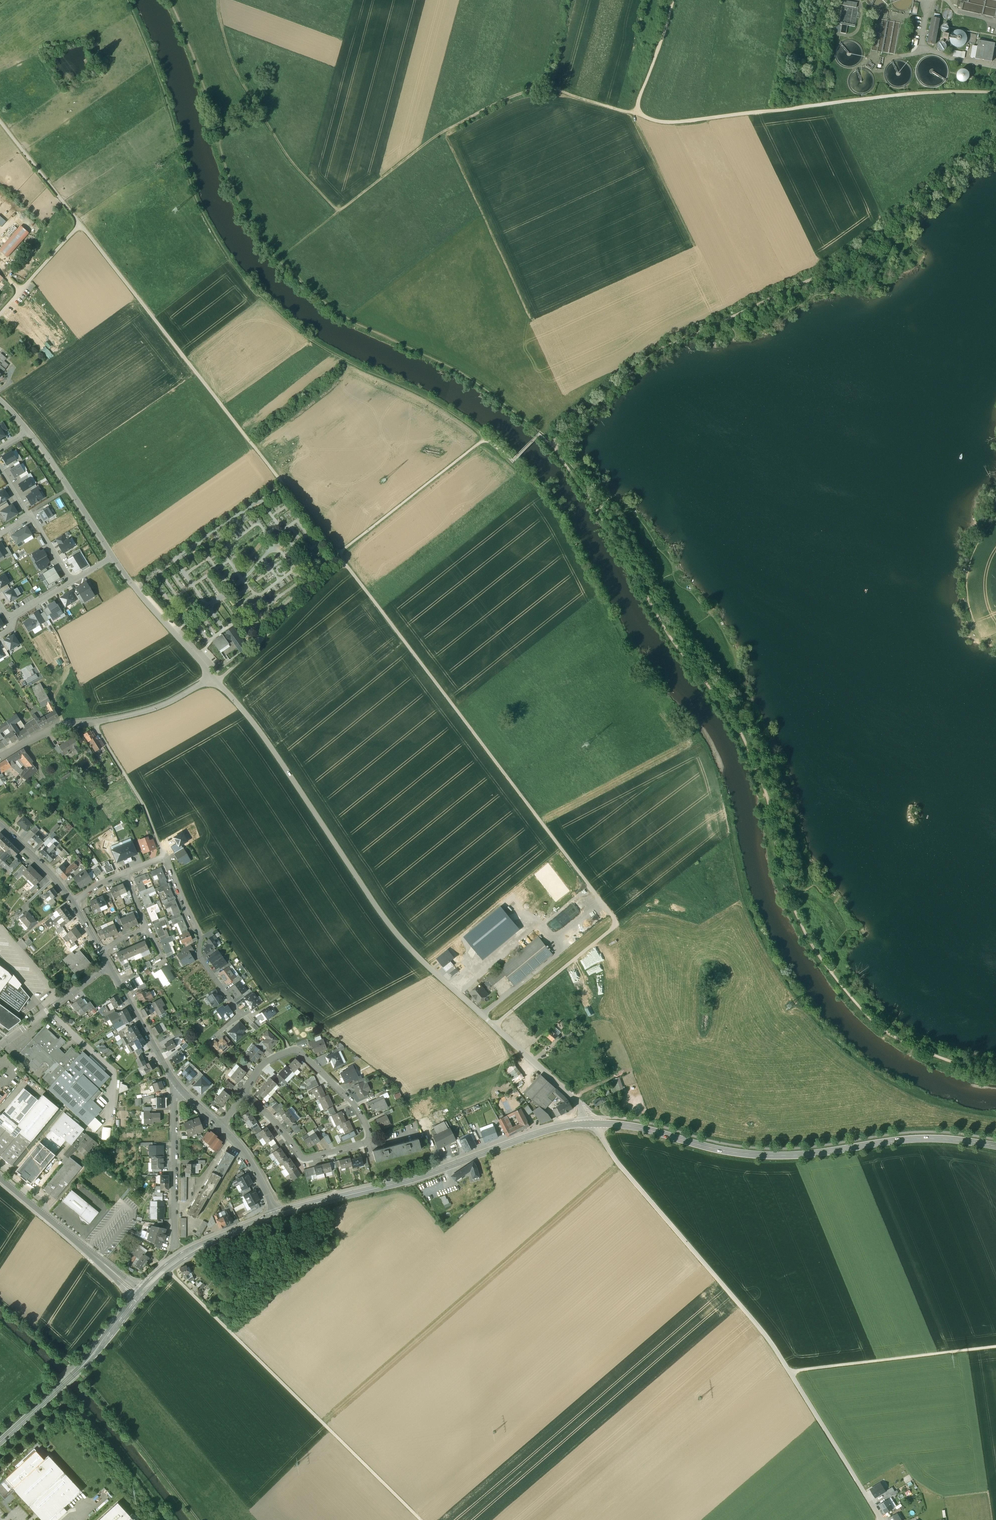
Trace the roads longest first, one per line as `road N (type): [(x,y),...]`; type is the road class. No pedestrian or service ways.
road 1 (track): [(502,452),(545,503),(624,643),(714,766),(744,897),(803,1006),(890,1084),(995,1118)]
road 2 (track): [(553,447),(666,630),(744,735),(771,802),(786,890),(818,953),(882,1030),(995,1076)]
road 3 (track): [(344,563),(618,924),(494,1026)]
road 4 (track): [(553,447),(676,345),(857,258),(995,138)]
road 5 (residential): [(596,1124),(614,1157),(757,1322),(880,1519)]
road 6 (track): [(217,682),(405,945),(494,1026)]
road 7 (track): [(80,223),(344,564)]
road 8 (secondary): [(995,1146),(933,1139),(767,1156),(596,1124)]
road 9 (track): [(342,214),(437,141),(524,96),(553,89),(642,117)]
road 10 (secondary): [(596,1124),(541,1133),(275,1215)]
road 11 (track): [(344,564),(389,525),(423,440),(470,434),(512,461),(539,435),(553,447)]
road 12 (track): [(0,1301),(85,1376),(200,1519)]
road 13 (track): [(216,1318),(421,1519)]
road 14 (track): [(554,363),(447,135)]
road 15 (track): [(342,214),(290,158),(237,72),(221,0)]
road 16 (residential): [(0,757),(58,727),(161,706),(213,676)]
road 17 (residential): [(126,873),(168,863),(203,961),(240,1014)]
road 18 (track): [(995,1350),(793,1376)]
road 19 (secondary): [(138,1296),(78,1371),(0,1442)]
road 20 (track): [(719,290),(642,117)]
road 21 (residential): [(244,1092),(262,1066),(296,1050),(356,1107),(366,1143)]
road 22 (unclassified): [(138,1296),(0,1177)]
road 23 (track): [(642,117),(683,125),(820,104)]
road 24 (track): [(995,93),(820,104)]
road 25 (track): [(217,682),(344,563)]
road 26 (secondary): [(275,1215),(196,1247),(138,1296)]
road 27 (residential): [(174,1082),(175,1242)]
road 28 (unclassified): [(113,557),(213,676)]
road 29 (track): [(93,723),(145,808),(165,860)]
road 30 (residential): [(244,1092),(304,1159),(366,1143)]
road 31 (unclassified): [(28,432),(113,557)]
road 32 (unclassified): [(494,1026),(596,1124)]
road 33 (unclassified): [(0,1046),(109,966)]
road 34 (residential): [(109,966),(174,1082)]
road 35 (track): [(0,121),(80,223)]
road 36 (track): [(678,0),(642,117)]

